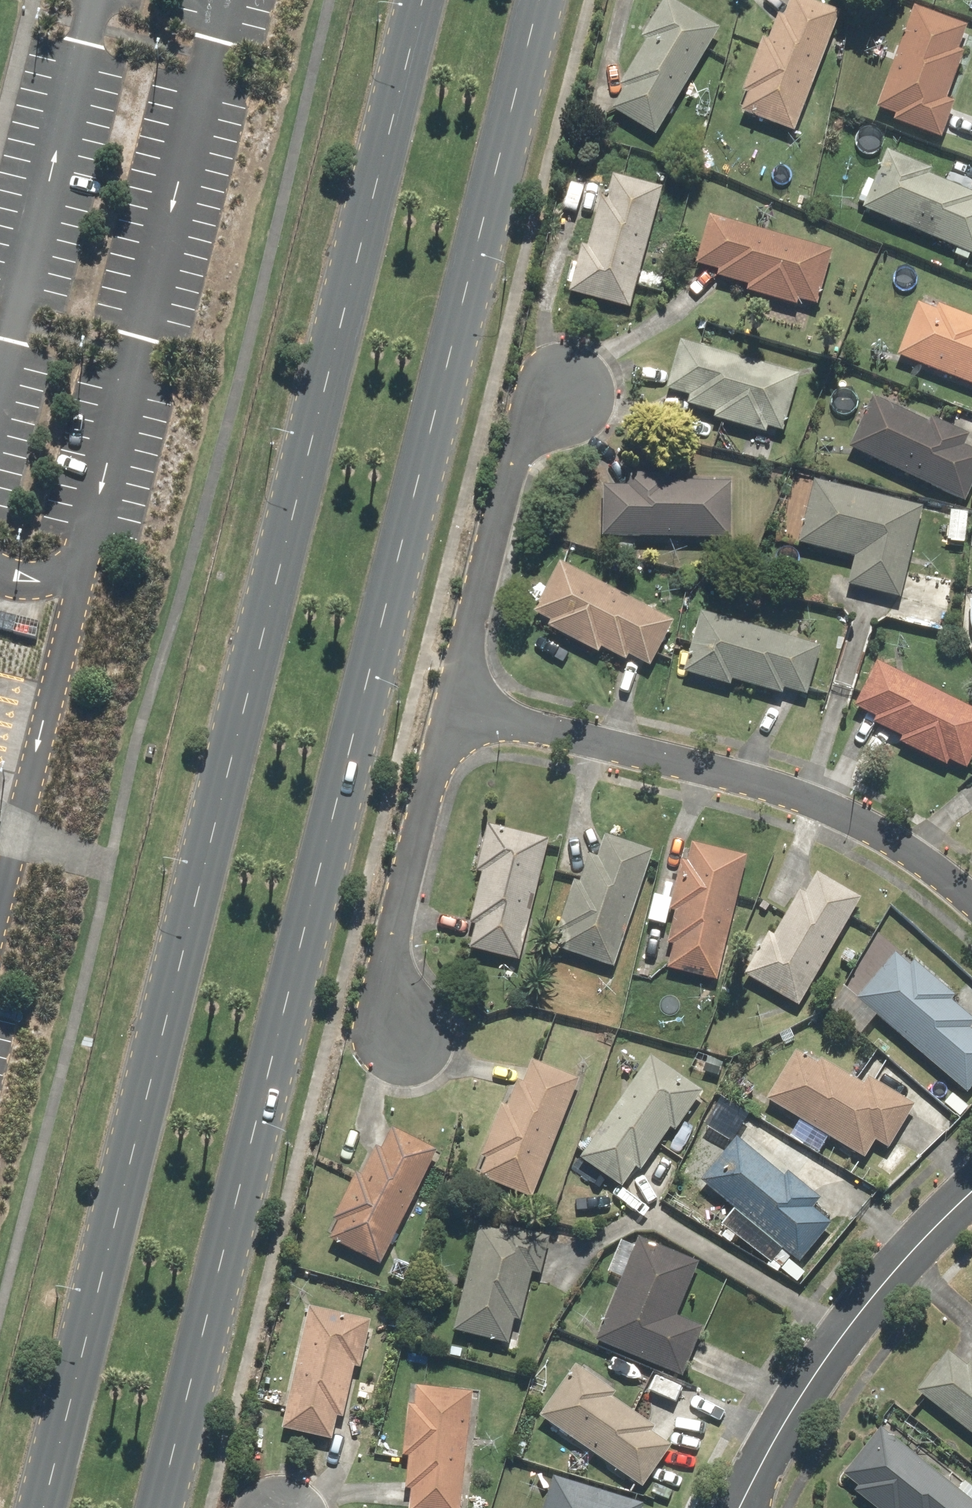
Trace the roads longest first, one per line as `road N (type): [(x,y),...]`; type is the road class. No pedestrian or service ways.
road 1 (primary): [(44,1507),(426,0)]
road 2 (primary): [(540,0),(169,1507)]
road 3 (residential): [(451,706),(794,792),(884,834),(971,901)]
road 4 (residential): [(740,1507),(849,1325),(971,1192)]
road 5 (residential): [(574,384),(536,411),(451,706)]
road 6 (residential): [(451,706),(391,952),(390,1002),(403,1032)]

